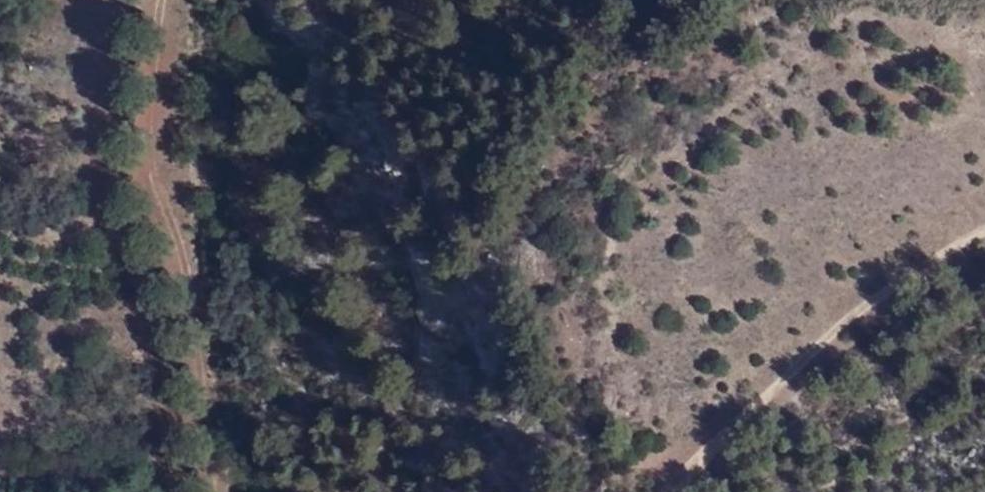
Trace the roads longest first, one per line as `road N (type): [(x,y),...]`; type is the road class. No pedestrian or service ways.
road 1 (track): [(984,234),(878,295),(700,450),(670,491)]

